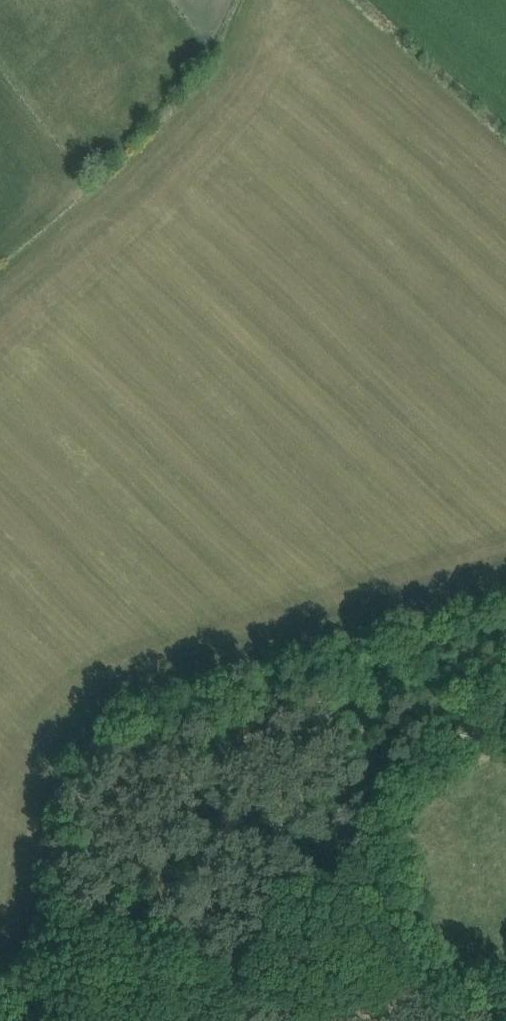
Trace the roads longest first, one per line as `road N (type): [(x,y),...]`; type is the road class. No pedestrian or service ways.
road 1 (track): [(505,970),(430,988),(63,1001),(44,1020)]

